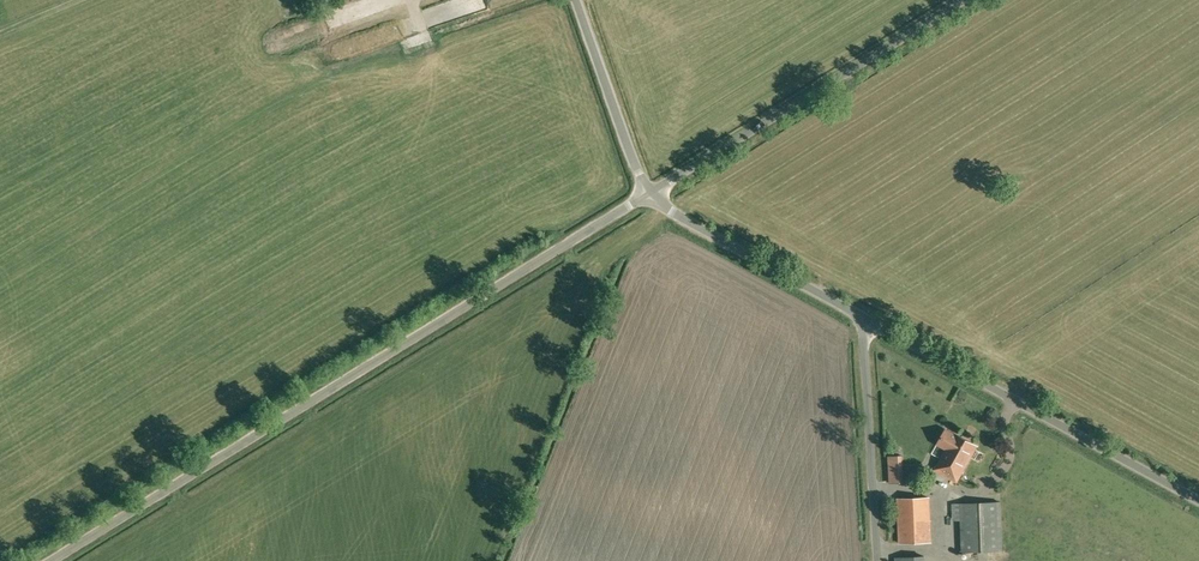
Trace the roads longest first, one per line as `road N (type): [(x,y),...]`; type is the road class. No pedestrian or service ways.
road 1 (unclassified): [(51,560),(647,193)]
road 2 (unclassified): [(1198,499),(867,318)]
road 3 (unclassified): [(647,193),(964,0)]
road 4 (unclassified): [(867,318),(647,193)]
road 5 (unclassified): [(877,560),(867,318)]
road 6 (unclassified): [(647,193),(577,0)]

